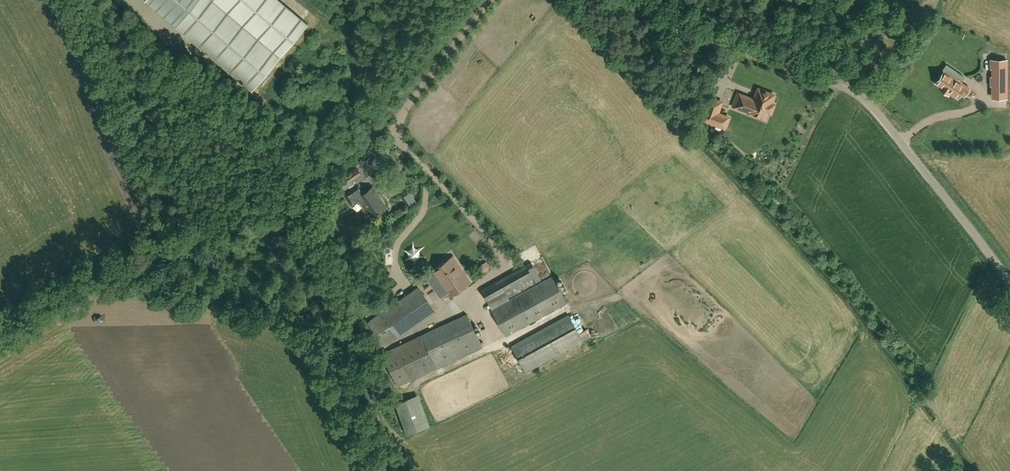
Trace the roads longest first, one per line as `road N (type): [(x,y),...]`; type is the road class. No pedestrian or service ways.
road 1 (unclassified): [(829,83),(607,0)]
road 2 (unclassified): [(1009,281),(866,97)]
road 3 (residential): [(400,114),(490,0)]

